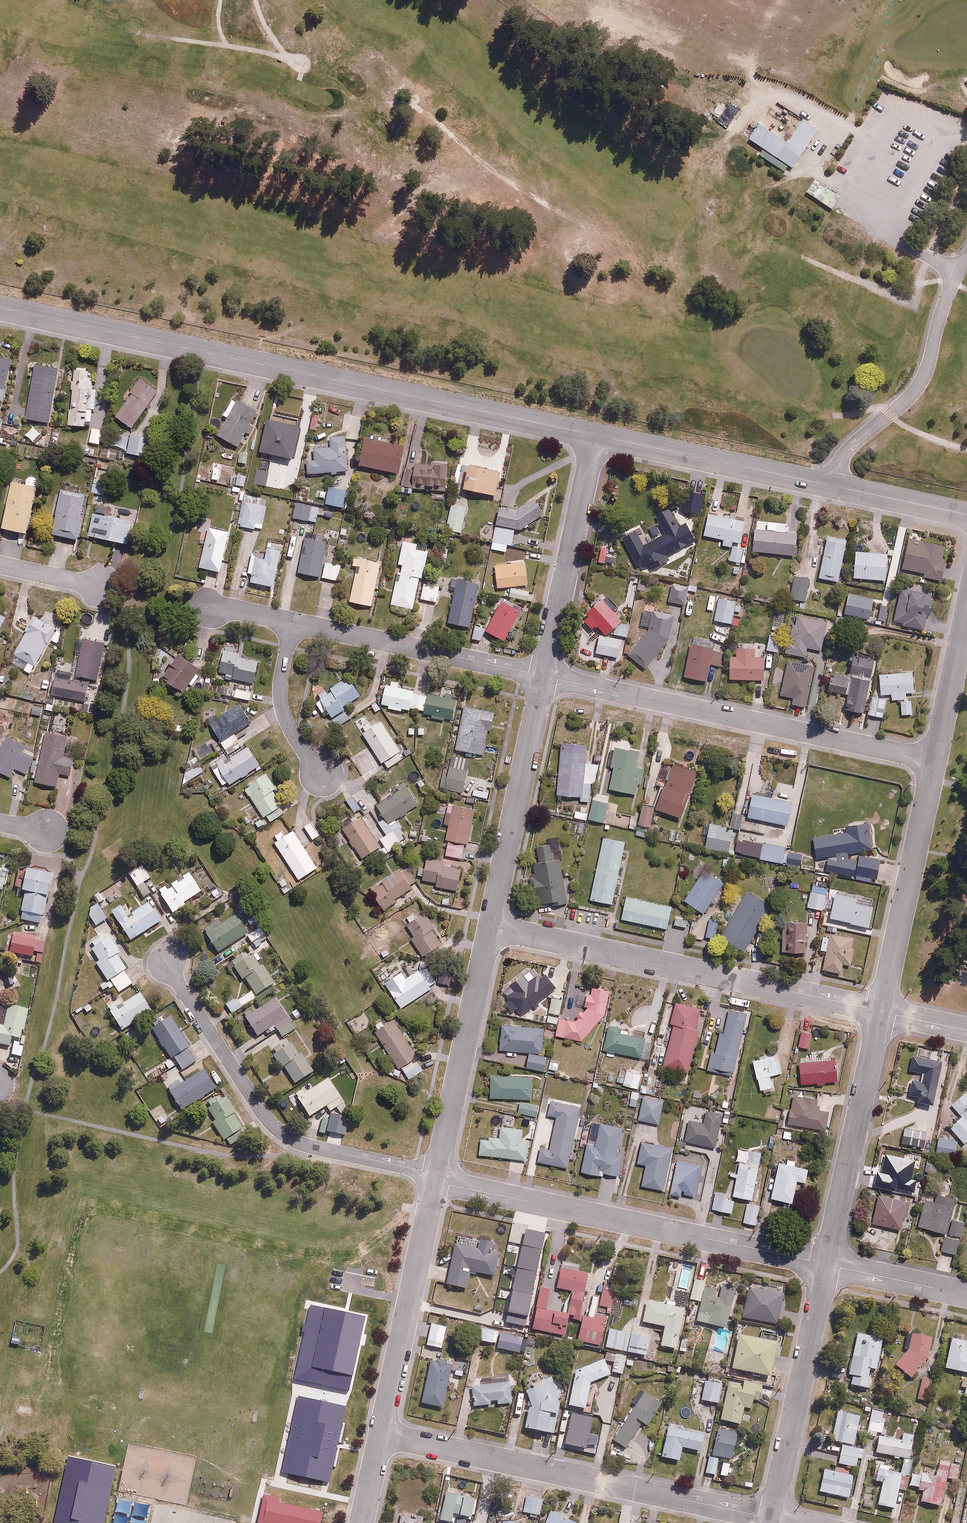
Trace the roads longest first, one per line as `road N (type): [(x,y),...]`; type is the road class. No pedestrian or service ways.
road 1 (residential): [(595,436),(0,307)]
road 2 (residential): [(773,1519),(380,1434)]
road 3 (residential): [(934,762),(543,675)]
road 4 (residential): [(826,1264),(434,1182)]
road 5 (residential): [(880,1011),(489,928)]
road 6 (residential): [(436,1173),(303,1150),(267,1120),(170,967)]
road 7 (residential): [(835,486),(846,452),(922,380),(966,258)]
road 8 (residential): [(826,1264),(773,1519)]
road 9 (residential): [(543,675),(489,928)]
road 10 (residential): [(880,1011),(826,1264)]
road 11 (residential): [(434,1182),(380,1434)]
road 12 (residential): [(543,675),(292,623)]
road 13 (residential): [(934,762),(880,1011)]
road 14 (residential): [(489,928),(436,1173)]
road 15 (residential): [(835,486),(595,436)]
road 16 (residential): [(595,436),(543,675)]
road 17 (residential): [(292,623),(282,705),(321,776)]
road 18 (residential): [(966,607),(934,762)]
road 19 (residential): [(966,1295),(826,1264)]
road 20 (residential): [(966,515),(835,486)]

